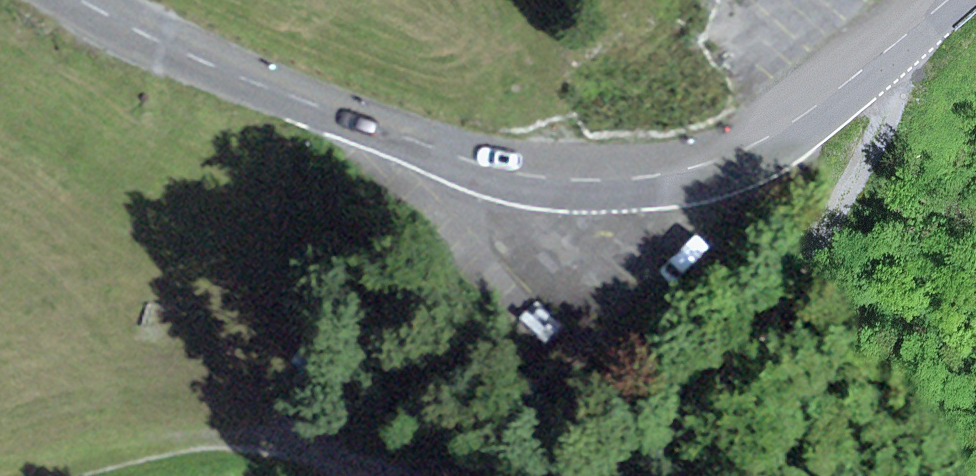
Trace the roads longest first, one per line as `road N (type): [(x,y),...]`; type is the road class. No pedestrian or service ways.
road 1 (tertiary): [(92,0),(227,71),(434,147),(514,168),(594,174),(711,156),(787,120),(896,41),(937,0)]
road 2 (track): [(594,475),(659,434),(717,383),(894,110),(896,41)]
road 3 (track): [(174,470),(389,475)]

